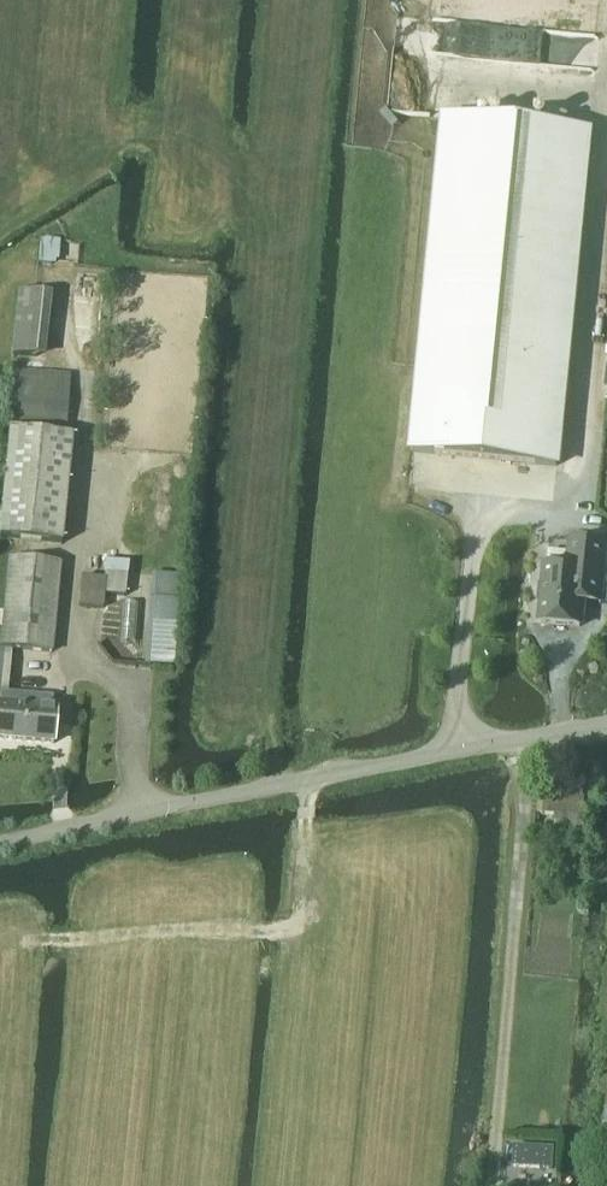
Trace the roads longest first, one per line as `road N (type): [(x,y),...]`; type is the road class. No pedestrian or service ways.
road 1 (unclassified): [(0,840),(606,725)]

